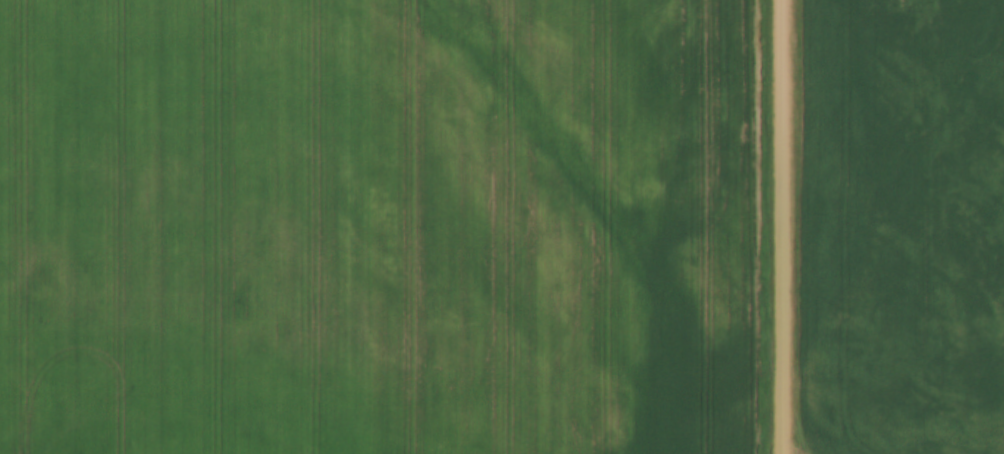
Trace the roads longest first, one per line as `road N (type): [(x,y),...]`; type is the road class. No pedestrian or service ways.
road 1 (tertiary): [(787,453),(786,0)]

